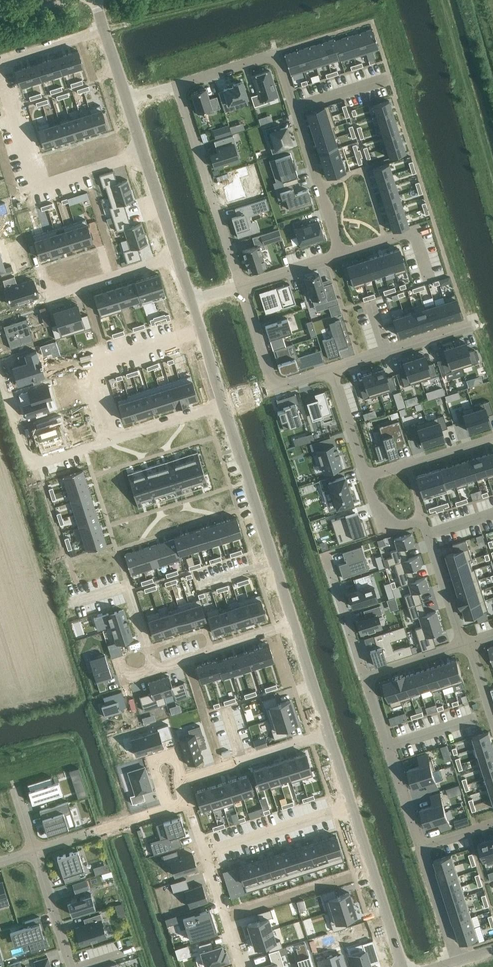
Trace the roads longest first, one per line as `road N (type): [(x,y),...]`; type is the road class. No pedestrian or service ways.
road 1 (residential): [(176,85),(277,52),(340,255)]
road 2 (residential): [(0,367),(31,465),(223,404)]
road 3 (residential): [(0,68),(38,186),(141,152)]
road 4 (unclassified): [(292,624),(223,404)]
road 5 (residential): [(365,477),(388,523),(423,520),(462,645)]
road 6 (residential): [(176,85),(240,286)]
road 7 (residential): [(419,847),(364,676)]
road 8 (residential): [(188,803),(240,966)]
road 9 (unclassified): [(402,966),(351,807)]
road 10 (residential): [(175,256),(50,295),(41,267)]
road 11 (unclassified): [(141,152),(95,0)]
road 12 (unclassified): [(223,404),(175,256)]
road 13 (residential): [(327,736),(180,781)]
road 14 (residential): [(331,370),(468,327)]
road 15 (residential): [(292,624),(156,666)]
road 16 (residential): [(34,851),(166,810)]
road 17 (residential): [(351,807),(221,850)]
road 18 (residential): [(492,438),(365,477)]
road 19 (residential): [(364,676),(325,553)]
road 20 (residential): [(34,851),(70,966)]

